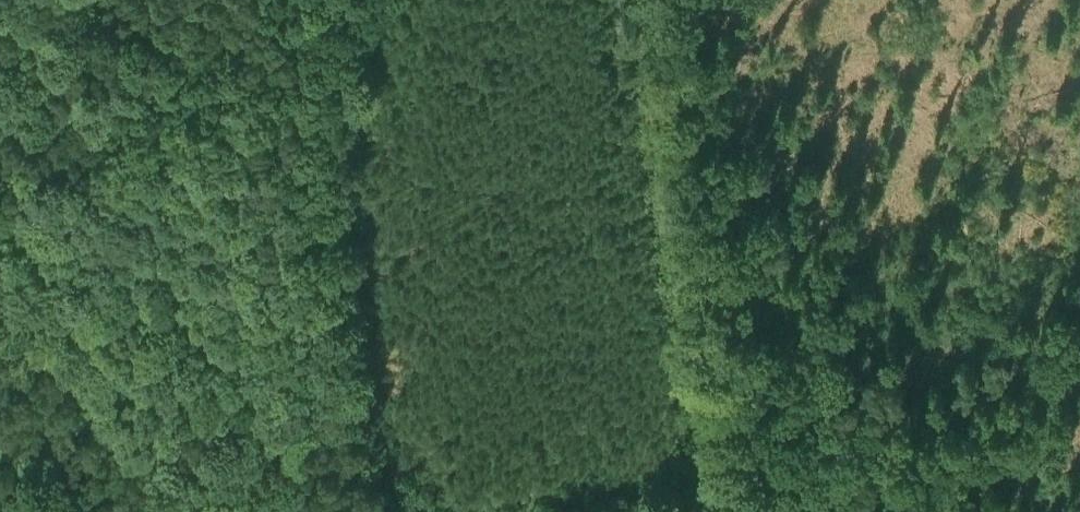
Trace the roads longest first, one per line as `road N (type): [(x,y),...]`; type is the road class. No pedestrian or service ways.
road 1 (track): [(761,511),(726,459),(687,298),(653,0)]

